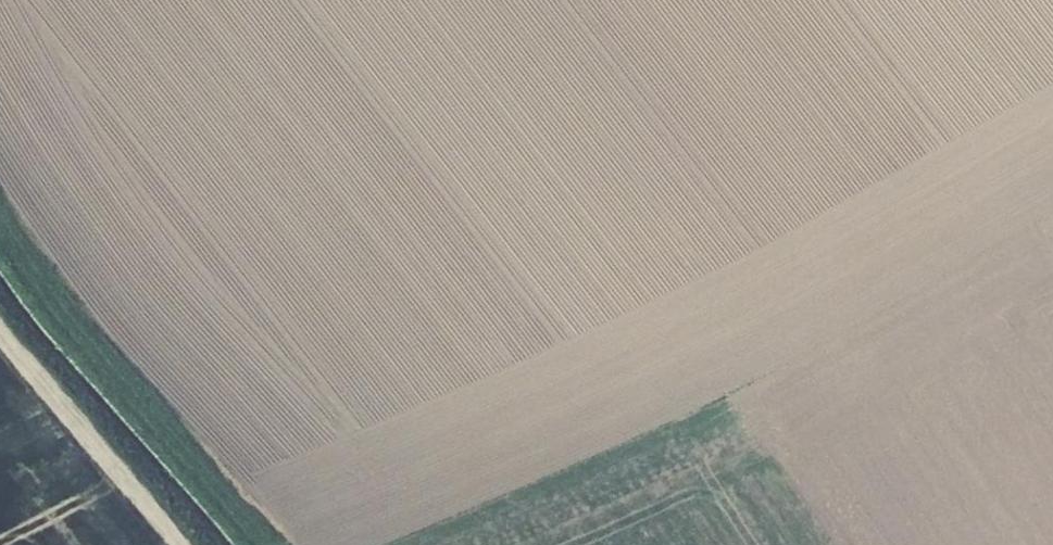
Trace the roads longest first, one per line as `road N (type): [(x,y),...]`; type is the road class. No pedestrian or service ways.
road 1 (track): [(0,328),(178,544)]

